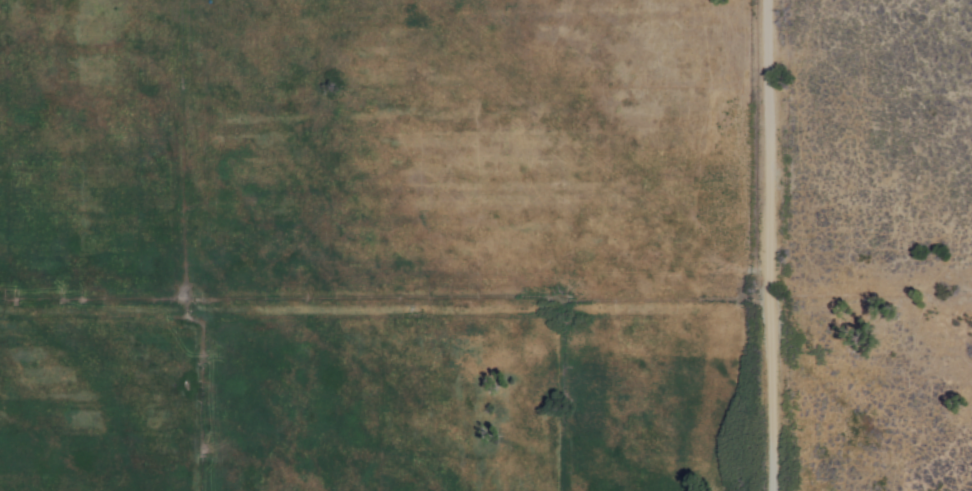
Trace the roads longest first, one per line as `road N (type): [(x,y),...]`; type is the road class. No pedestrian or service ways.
road 1 (residential): [(774,490),(772,0)]

